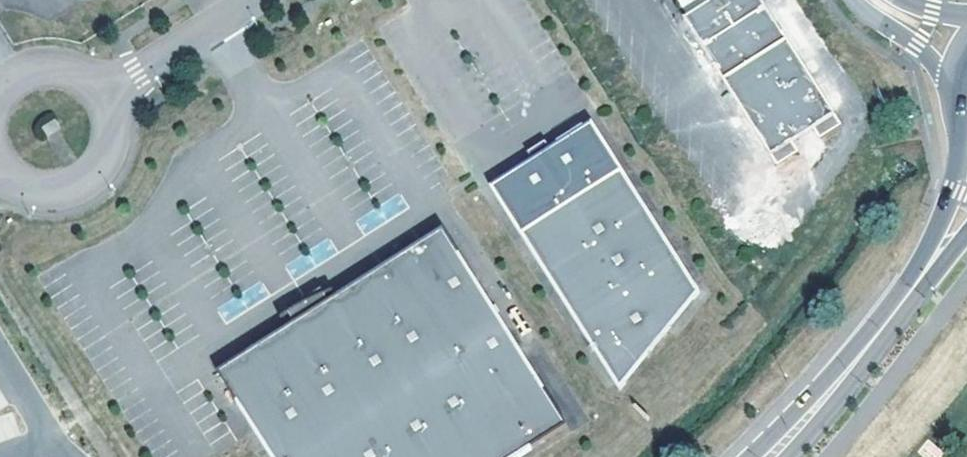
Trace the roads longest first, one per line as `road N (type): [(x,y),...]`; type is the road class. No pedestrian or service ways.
road 1 (primary): [(913,300),(780,456)]
road 2 (unclassified): [(0,170),(26,190),(49,194),(90,179),(111,139),(100,96)]
road 3 (residential): [(100,96),(252,0)]
road 4 (primary): [(966,146),(913,300)]
road 5 (unclassified): [(851,0),(955,74)]

